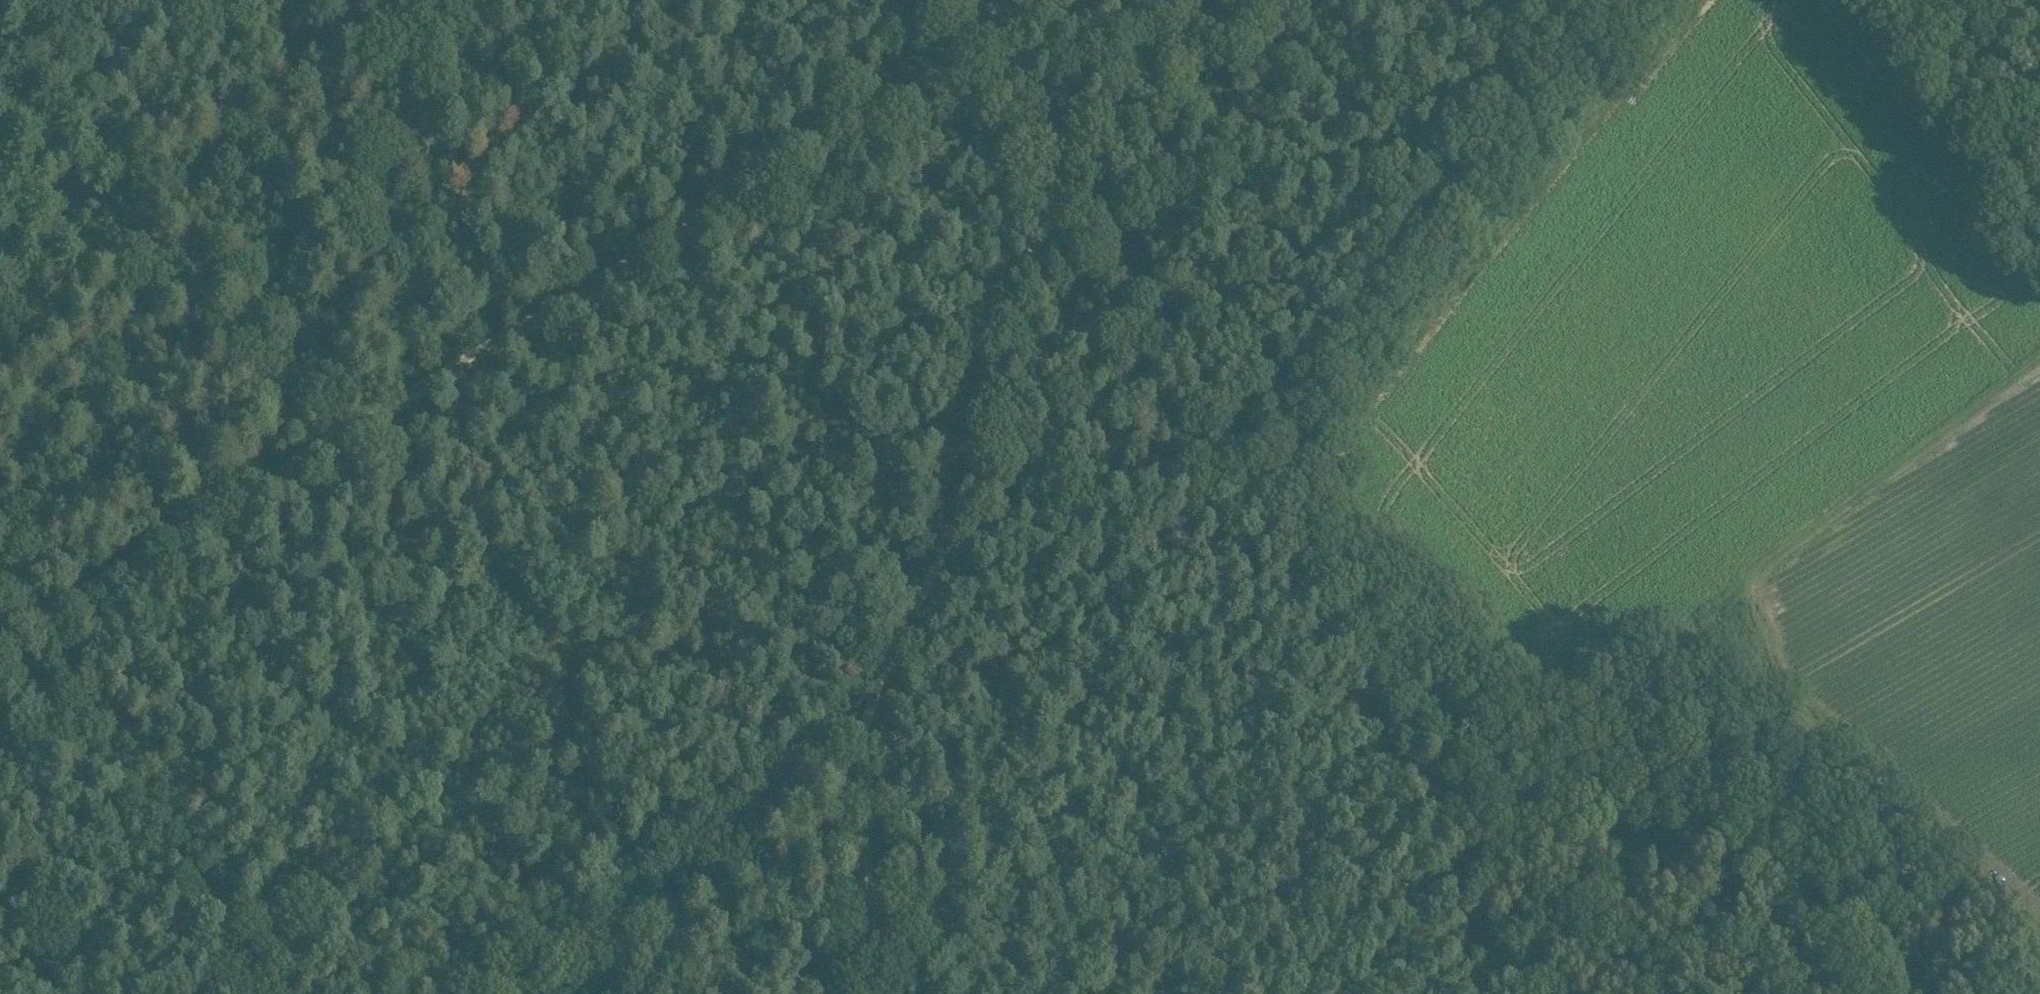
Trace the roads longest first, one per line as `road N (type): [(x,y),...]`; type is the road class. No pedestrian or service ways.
road 1 (track): [(978,40),(959,70),(884,123),(461,365),(68,604),(35,614),(0,645)]
road 2 (track): [(850,719),(955,521),(1001,314),(1083,197)]
road 3 (track): [(1256,478),(1083,197)]
road 4 (track): [(878,993),(850,719)]
road 5 (track): [(1083,197),(1140,99),(1229,0)]
road 6 (track): [(1083,197),(978,40)]

